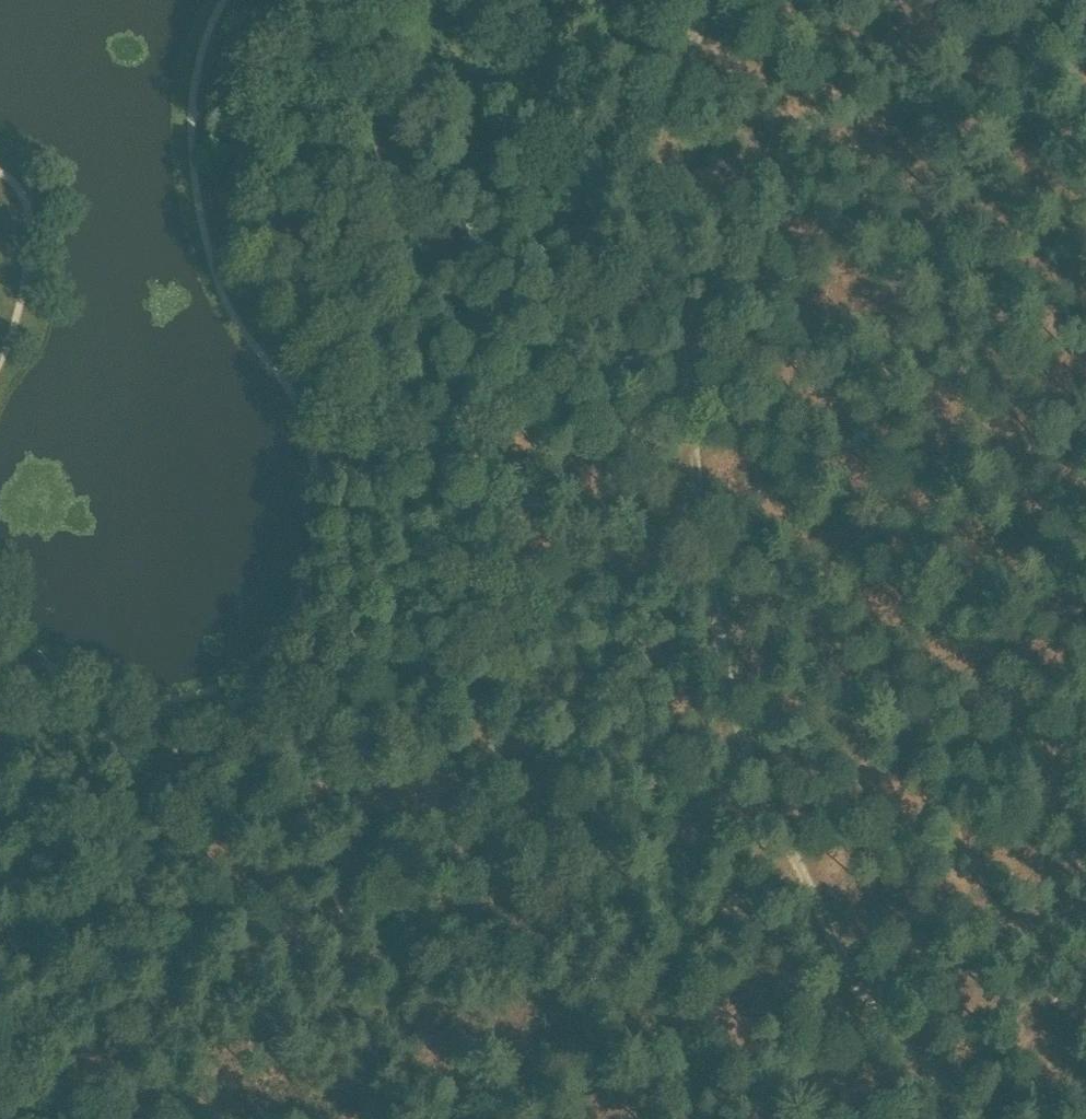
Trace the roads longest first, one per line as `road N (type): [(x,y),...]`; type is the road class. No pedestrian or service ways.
road 1 (track): [(713,0),(666,194),(720,598),(824,948),(903,1030),(966,1118)]
road 2 (track): [(759,1118),(824,1033),(843,968)]

